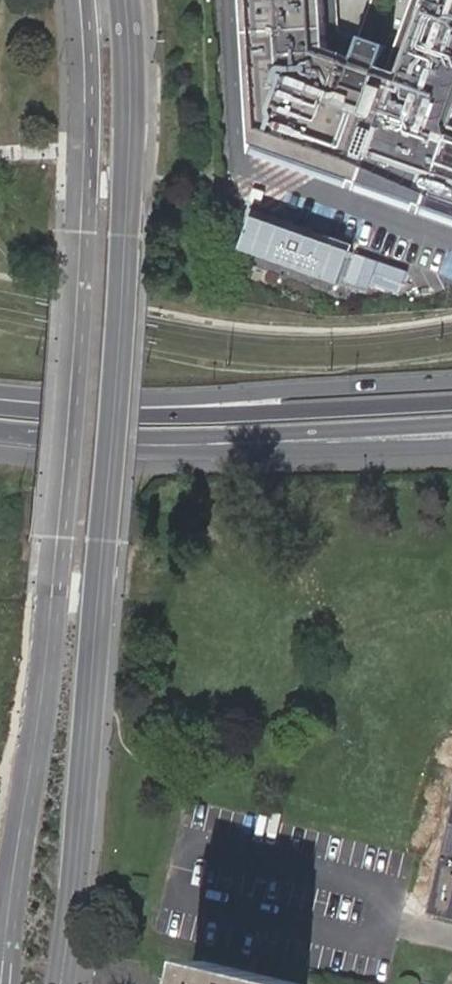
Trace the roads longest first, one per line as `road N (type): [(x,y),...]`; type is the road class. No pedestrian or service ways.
road 1 (primary): [(451,381),(139,398),(0,390)]
road 2 (primary): [(451,402),(137,417),(0,408)]
road 3 (primary): [(0,429),(246,436),(451,422)]
road 4 (primary): [(0,443),(135,453),(451,443)]
road 5 (tertiary): [(100,541),(60,983)]
road 6 (tertiary): [(100,541),(123,235)]
road 7 (tertiary): [(123,235),(124,0)]

